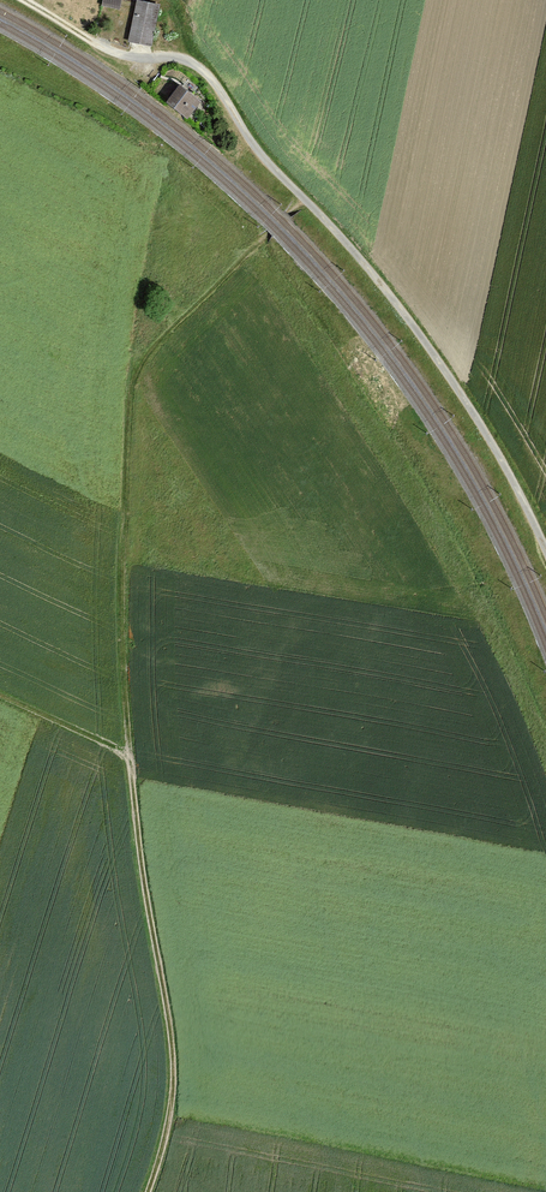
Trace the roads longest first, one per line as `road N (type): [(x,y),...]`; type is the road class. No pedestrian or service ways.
road 1 (track): [(545,549),(438,360),(359,258),(258,152),(206,73),(179,58),(116,53),(24,0)]
road 2 (track): [(127,757),(120,658),(128,387),(144,355),(303,198)]
road 3 (track): [(147,1191),(172,1094),(171,1040),(127,757),(0,695)]

